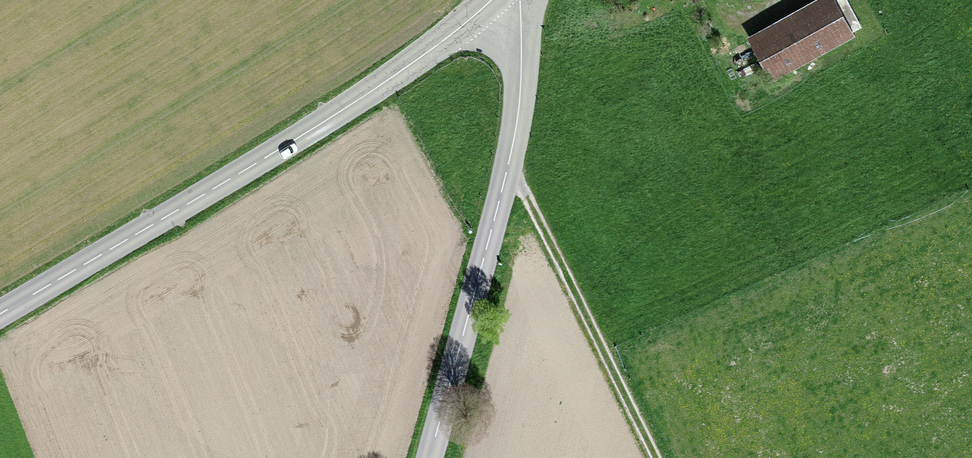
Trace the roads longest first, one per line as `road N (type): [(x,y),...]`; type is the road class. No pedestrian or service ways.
road 1 (tertiary): [(0,313),(351,104),(490,0)]
road 2 (tertiary): [(428,457),(507,171),(523,57),(520,0)]
road 3 (track): [(507,171),(528,197),(657,457)]

